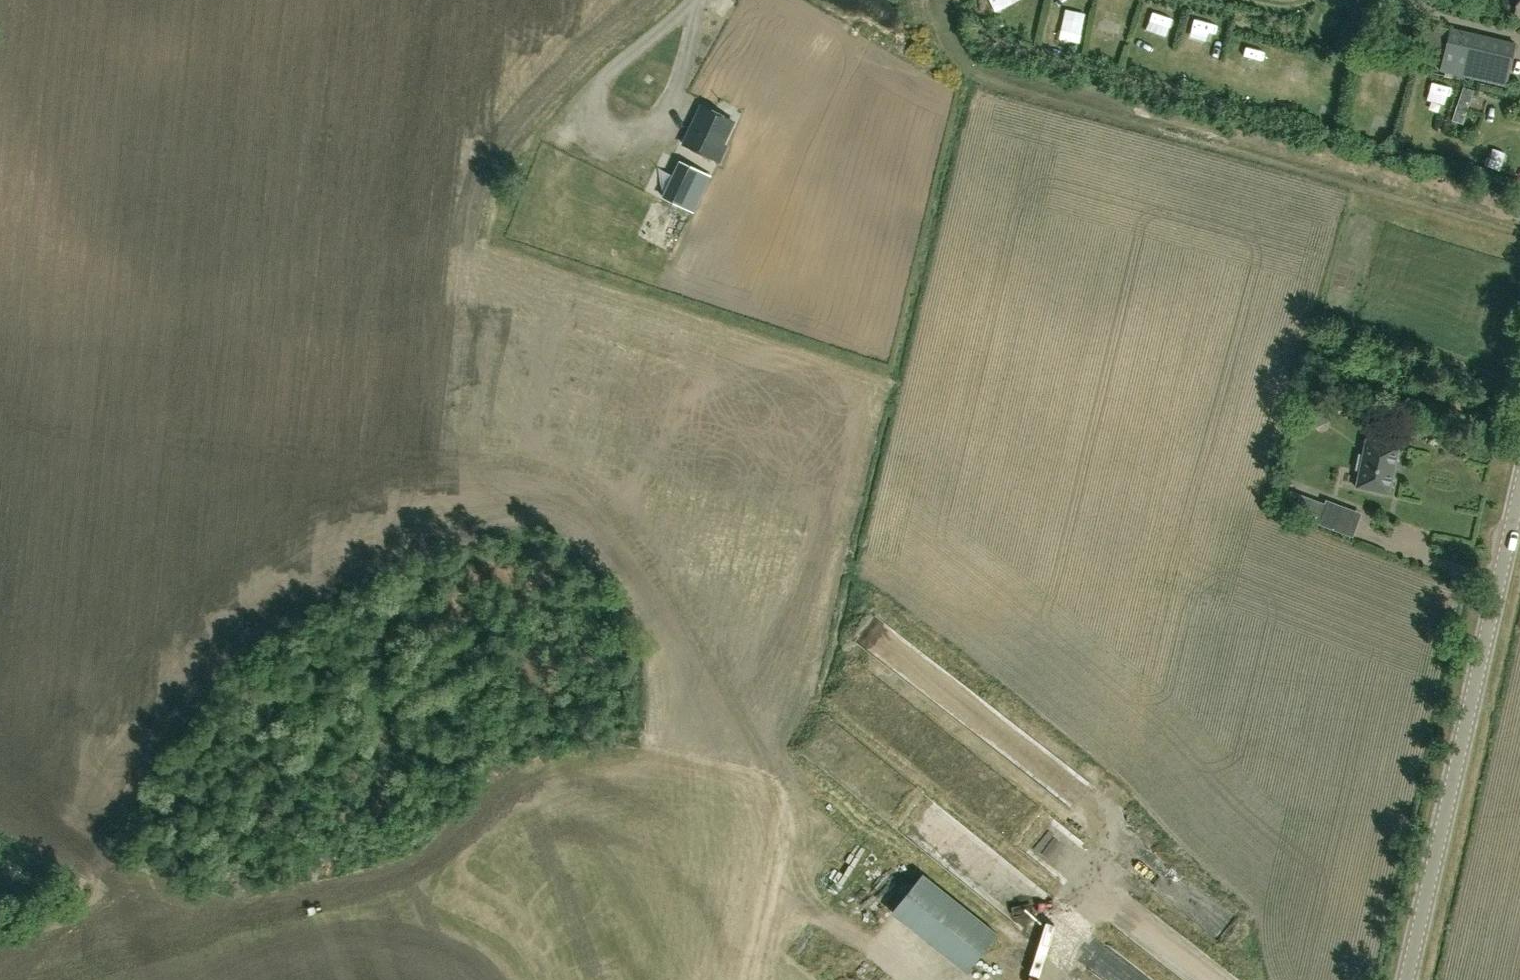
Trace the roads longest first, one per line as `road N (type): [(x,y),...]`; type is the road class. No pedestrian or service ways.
road 1 (tertiary): [(1409,979),(1519,503)]
road 2 (track): [(1360,0),(1340,70),(1316,91),(1144,51)]

